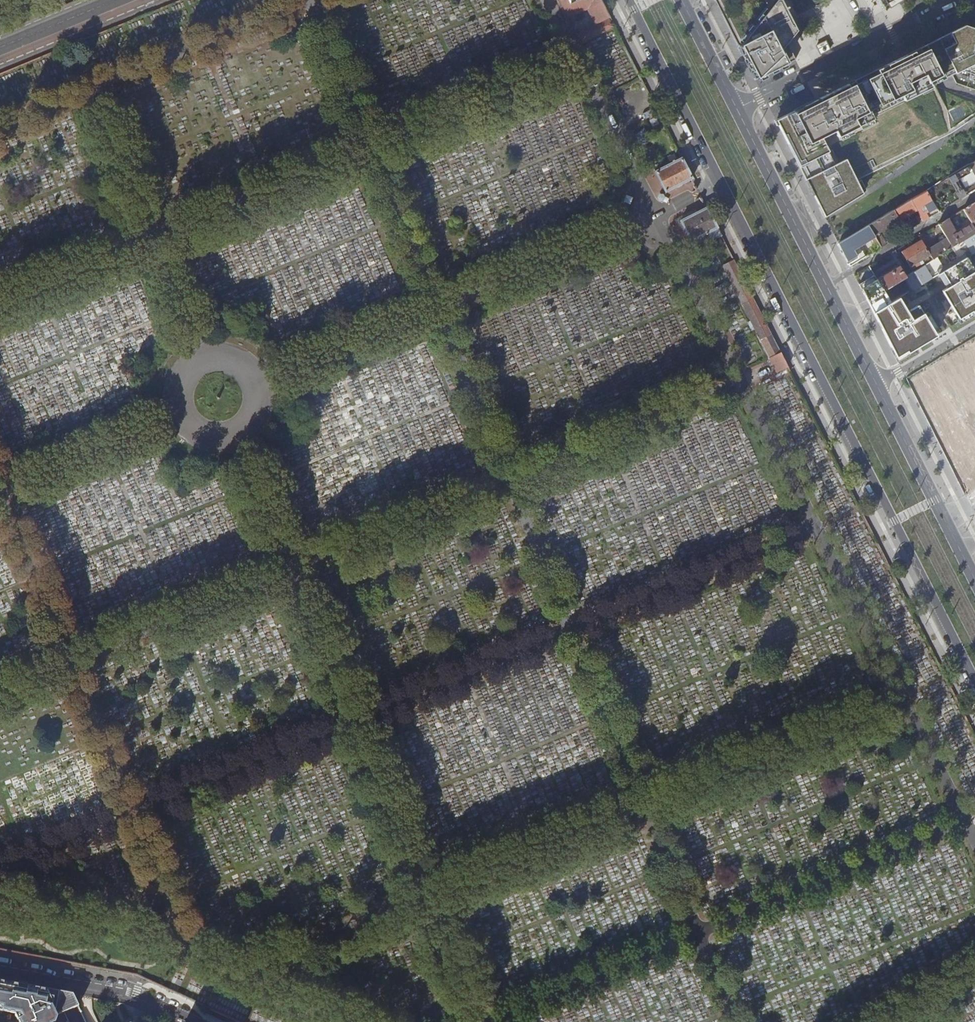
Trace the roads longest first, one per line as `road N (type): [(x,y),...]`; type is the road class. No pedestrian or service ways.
road 1 (primary): [(629,0),(974,680)]
road 2 (primary): [(875,381),(736,109)]
road 3 (primary): [(974,580),(875,381)]
road 4 (residential): [(0,969),(136,995),(196,1021)]
road 5 (residential): [(880,37),(736,109)]
road 6 (secondary): [(115,0),(0,48)]
road 7 (primary): [(736,109),(682,0)]

